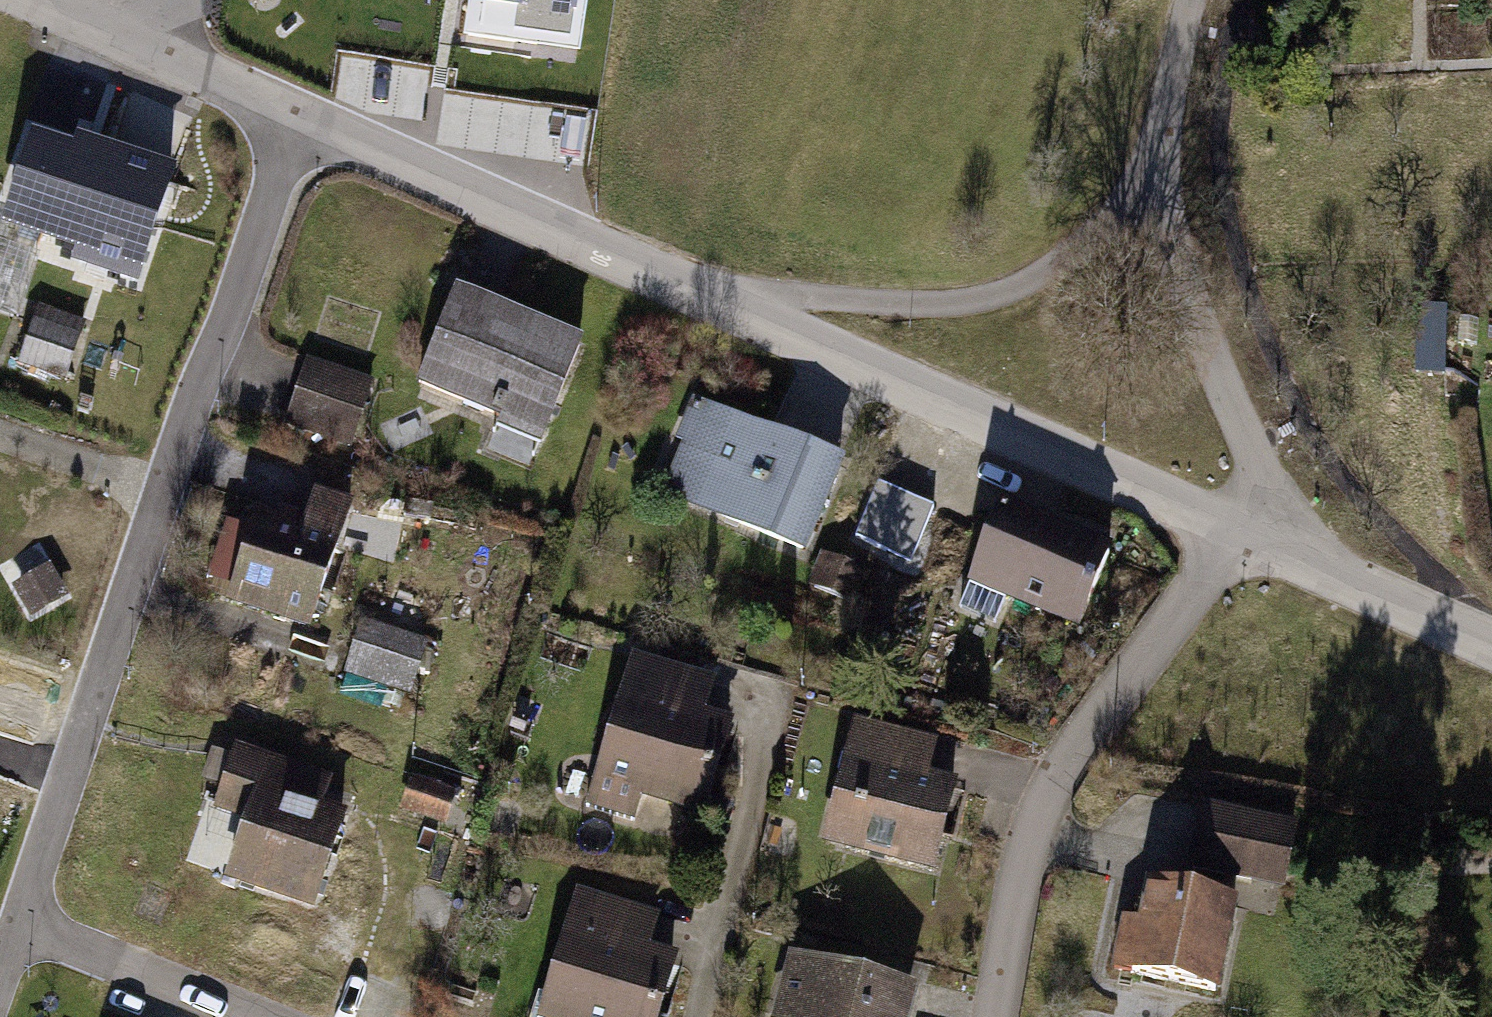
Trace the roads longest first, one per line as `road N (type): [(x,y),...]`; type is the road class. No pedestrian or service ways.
road 1 (residential): [(295,106),(20,920)]
road 2 (residential): [(1234,529),(1060,780),(1014,901),(995,1016)]
road 3 (residential): [(750,313),(1234,529)]
road 4 (residential): [(295,106),(750,313)]
road 5 (residential): [(750,313),(792,294),(931,301),(1033,278),(1151,184)]
road 6 (residential): [(1261,544),(1253,455),(1151,184)]
road 7 (residential): [(255,1016),(20,920)]
road 8 (residential): [(1261,544),(1491,641)]
road 9 (residential): [(1151,184),(1180,0)]
road 10 (residential): [(172,50),(295,106)]
road 11 (residential): [(56,0),(172,50)]

